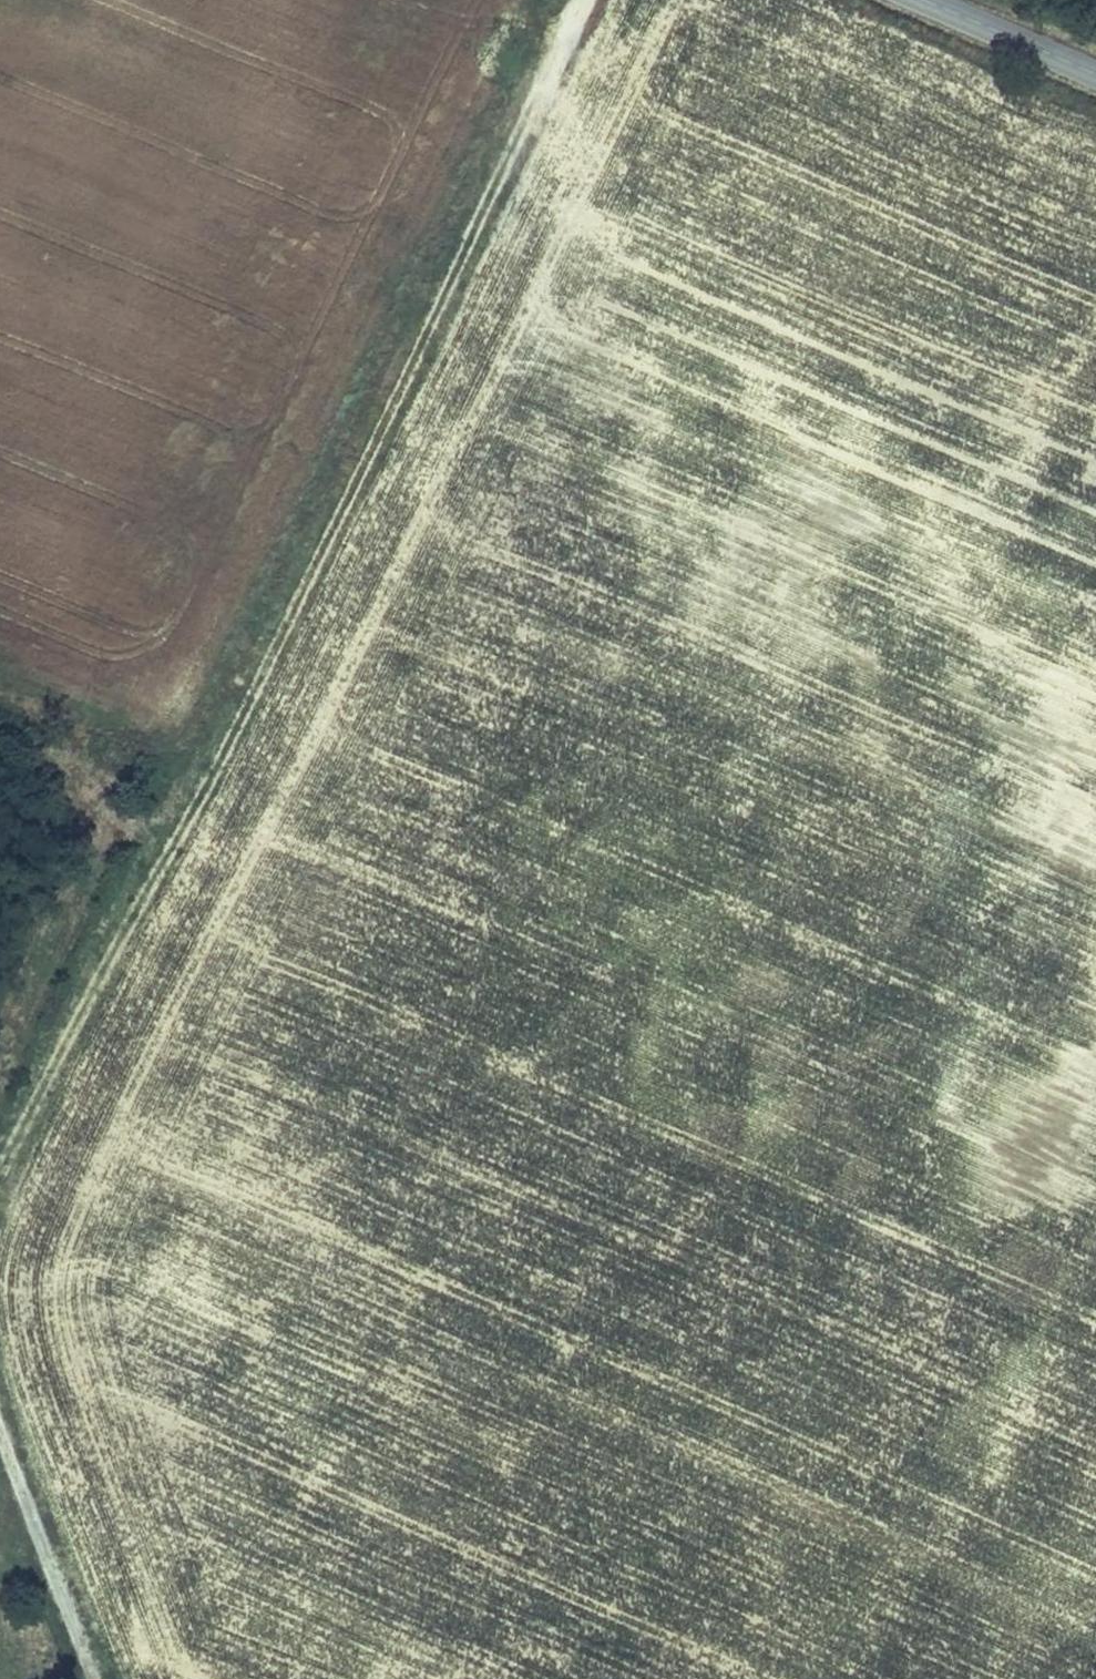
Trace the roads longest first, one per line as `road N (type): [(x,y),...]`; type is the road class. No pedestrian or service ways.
road 1 (tertiary): [(909,0),(1095,81)]

